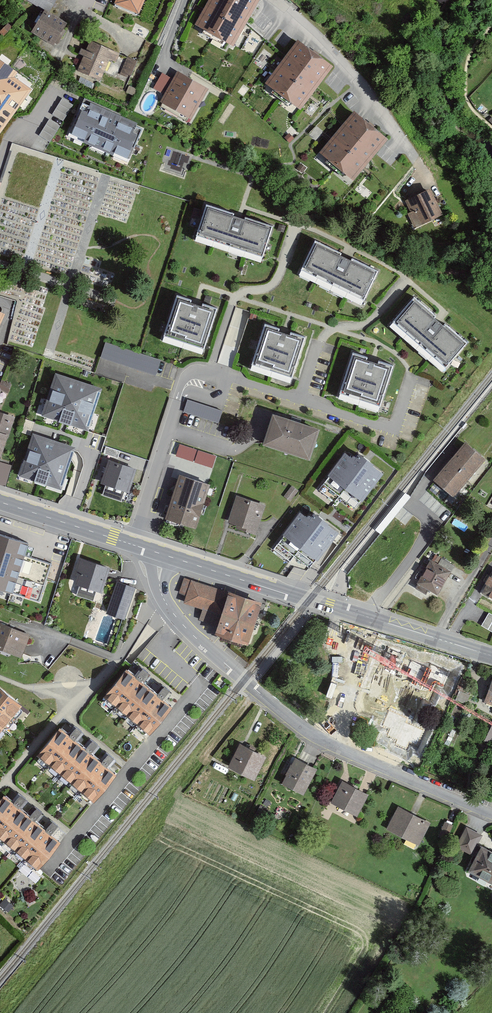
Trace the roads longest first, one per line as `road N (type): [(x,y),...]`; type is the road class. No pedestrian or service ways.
road 1 (residential): [(491,812),(309,732),(178,620),(160,589),(162,554)]
road 2 (tertiary): [(491,656),(162,554)]
road 3 (residential): [(273,0),(335,56),(416,161)]
road 4 (residential): [(133,544),(180,401)]
road 5 (tertiary): [(133,544),(0,502)]

